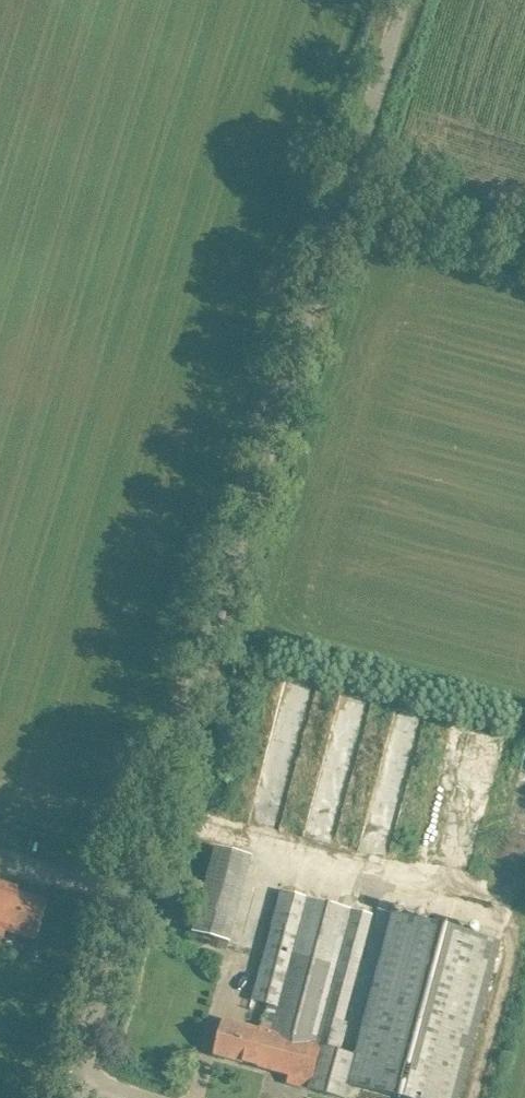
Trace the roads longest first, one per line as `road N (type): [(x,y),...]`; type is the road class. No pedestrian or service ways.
road 1 (unclassified): [(76,1078),(403,0)]
road 2 (track): [(345,190),(524,239)]

